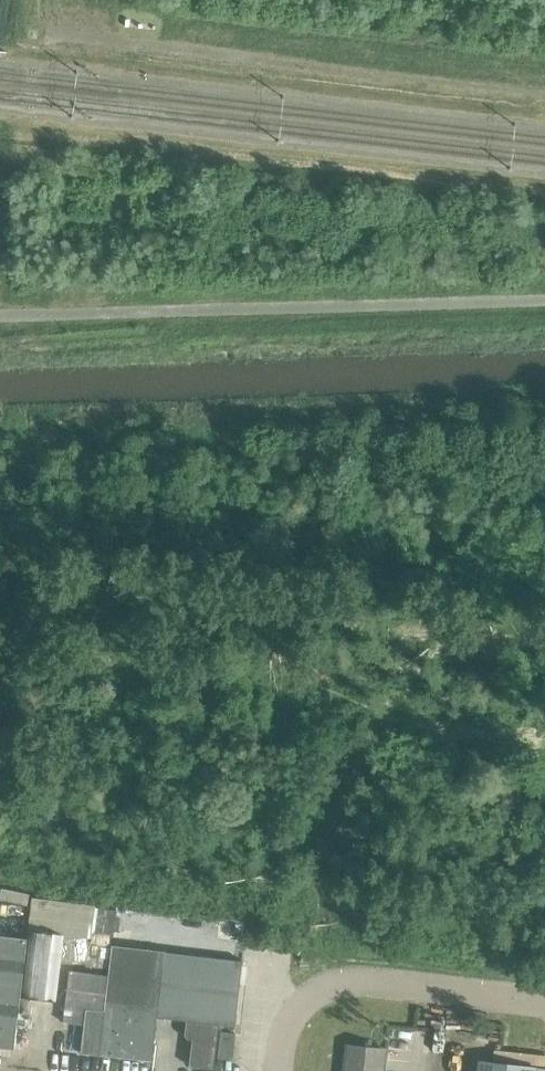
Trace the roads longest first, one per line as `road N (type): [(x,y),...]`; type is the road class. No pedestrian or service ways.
road 1 (track): [(544,98),(215,59),(142,13),(61,0)]
road 2 (unclassified): [(544,1003),(371,984),(323,994),(272,1043),(270,1070)]

